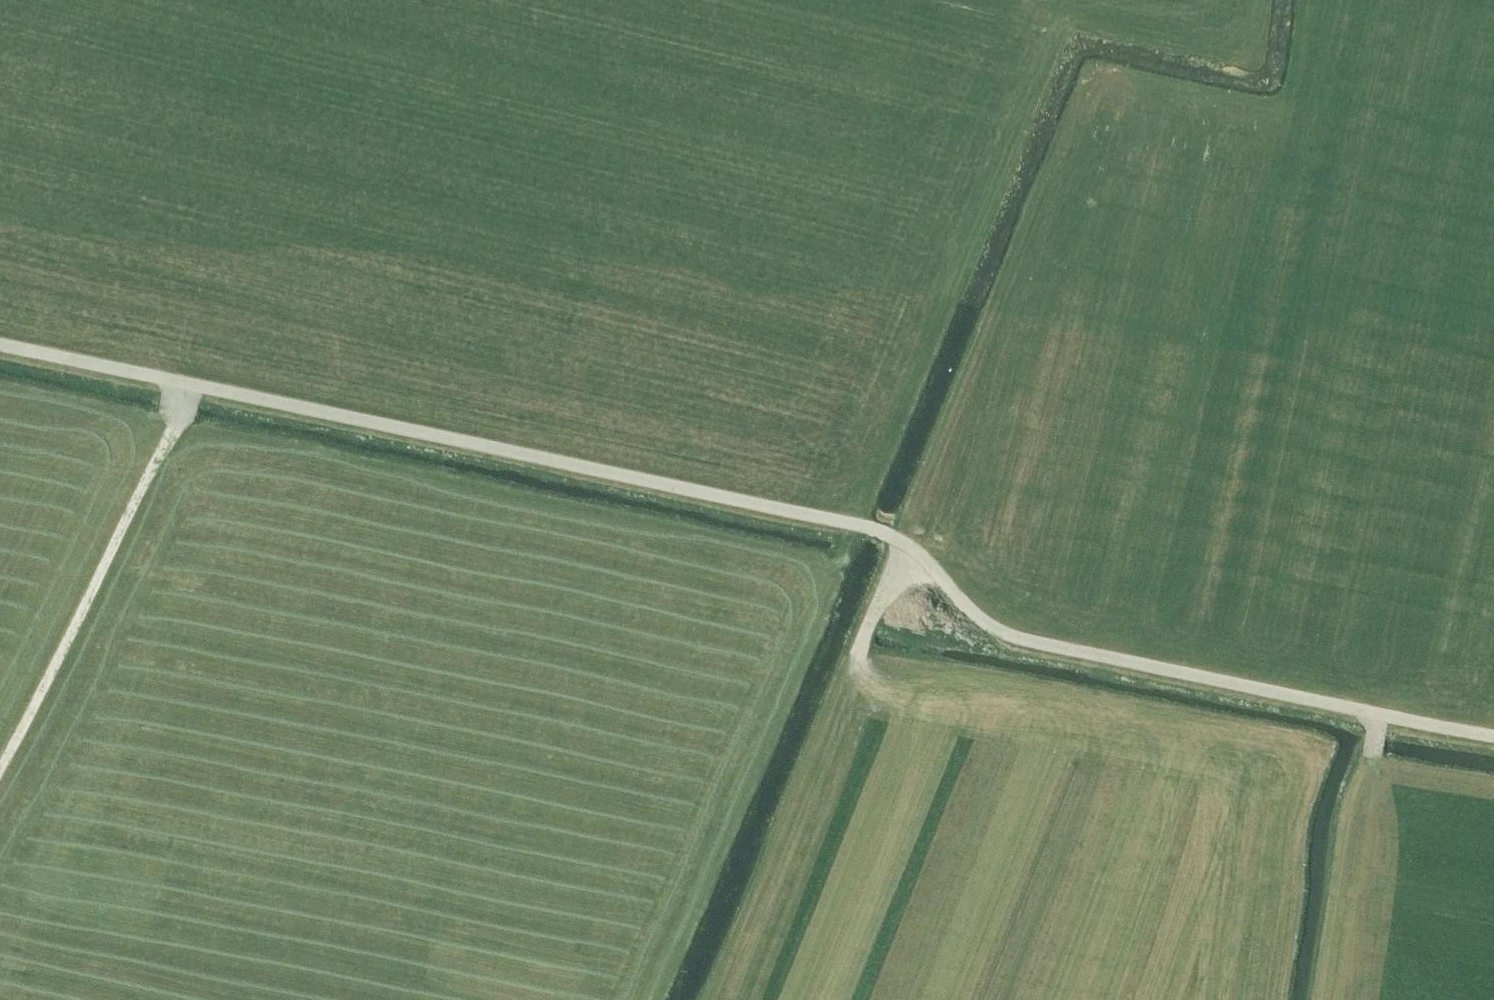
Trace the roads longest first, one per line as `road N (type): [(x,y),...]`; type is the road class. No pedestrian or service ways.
road 1 (track): [(1493,734),(1022,640),(973,612),(914,549),(853,524),(0,345)]
road 2 (track): [(0,769),(177,422),(185,384)]

